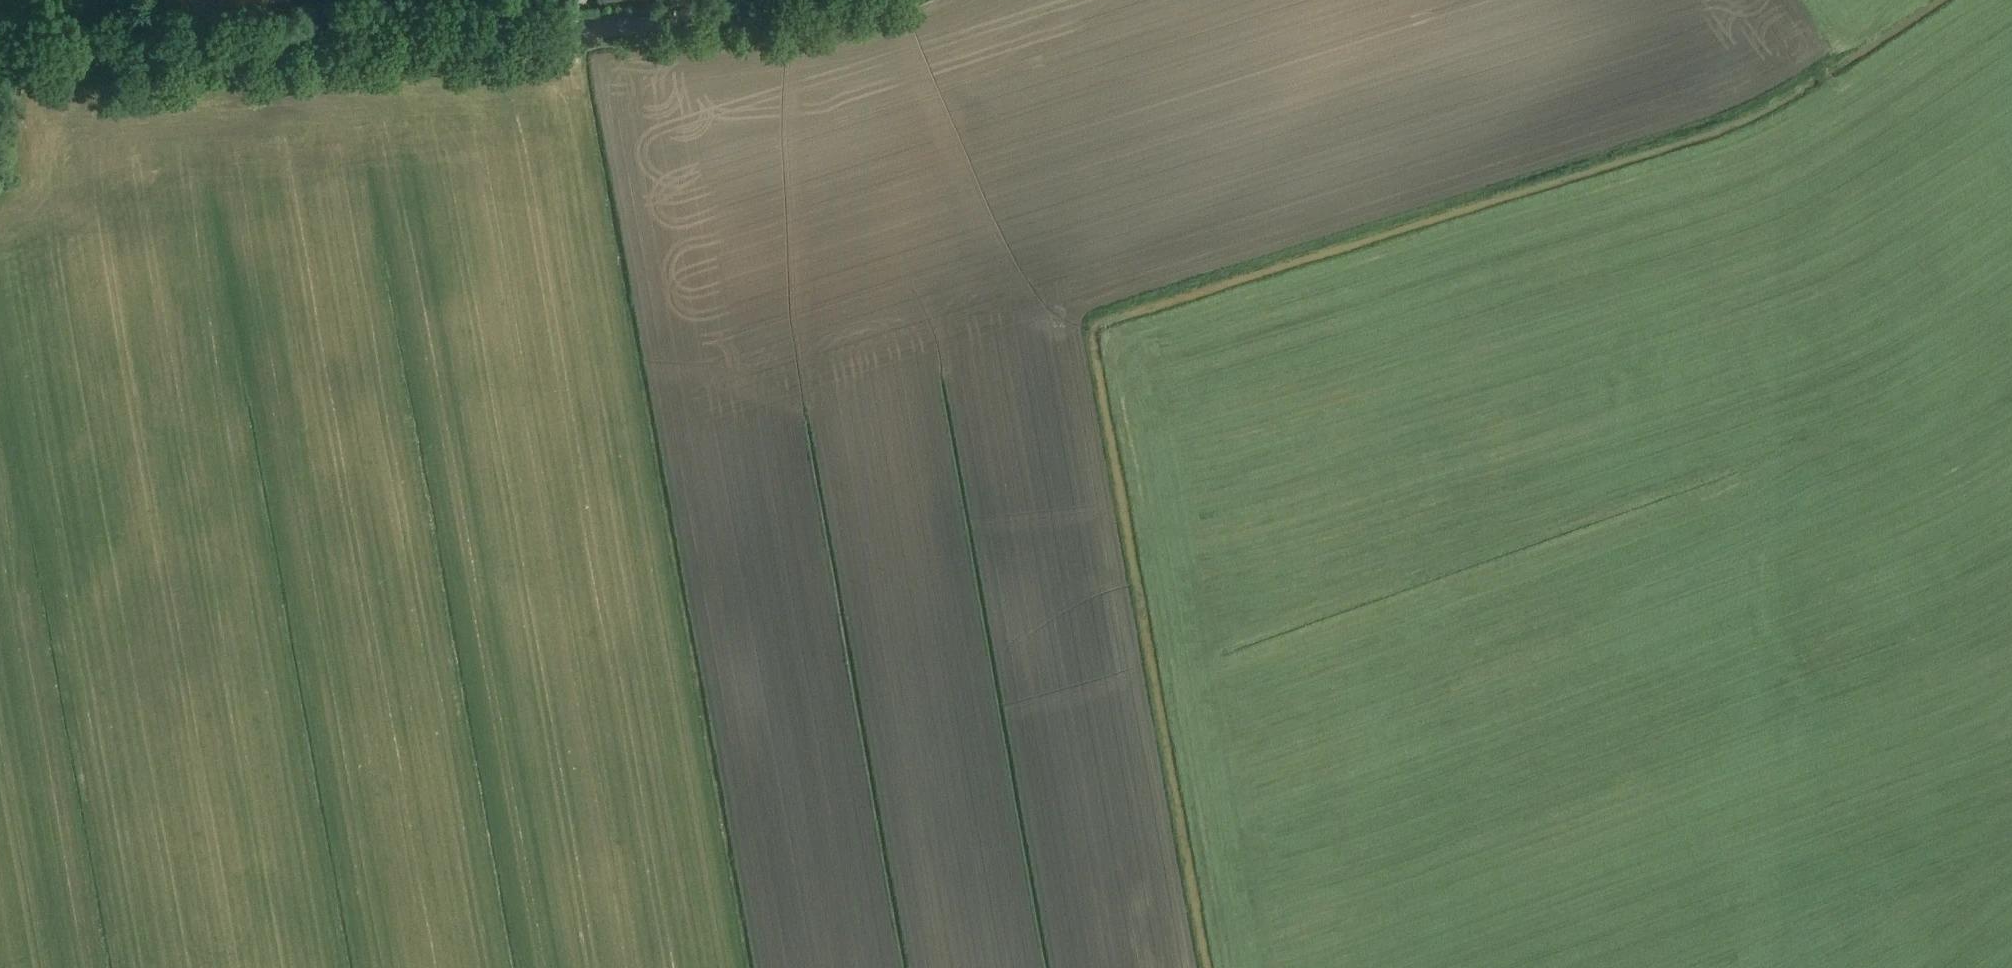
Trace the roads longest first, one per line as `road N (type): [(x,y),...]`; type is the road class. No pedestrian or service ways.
road 1 (unclassified): [(854,0),(754,18),(208,54),(103,59),(0,52)]

